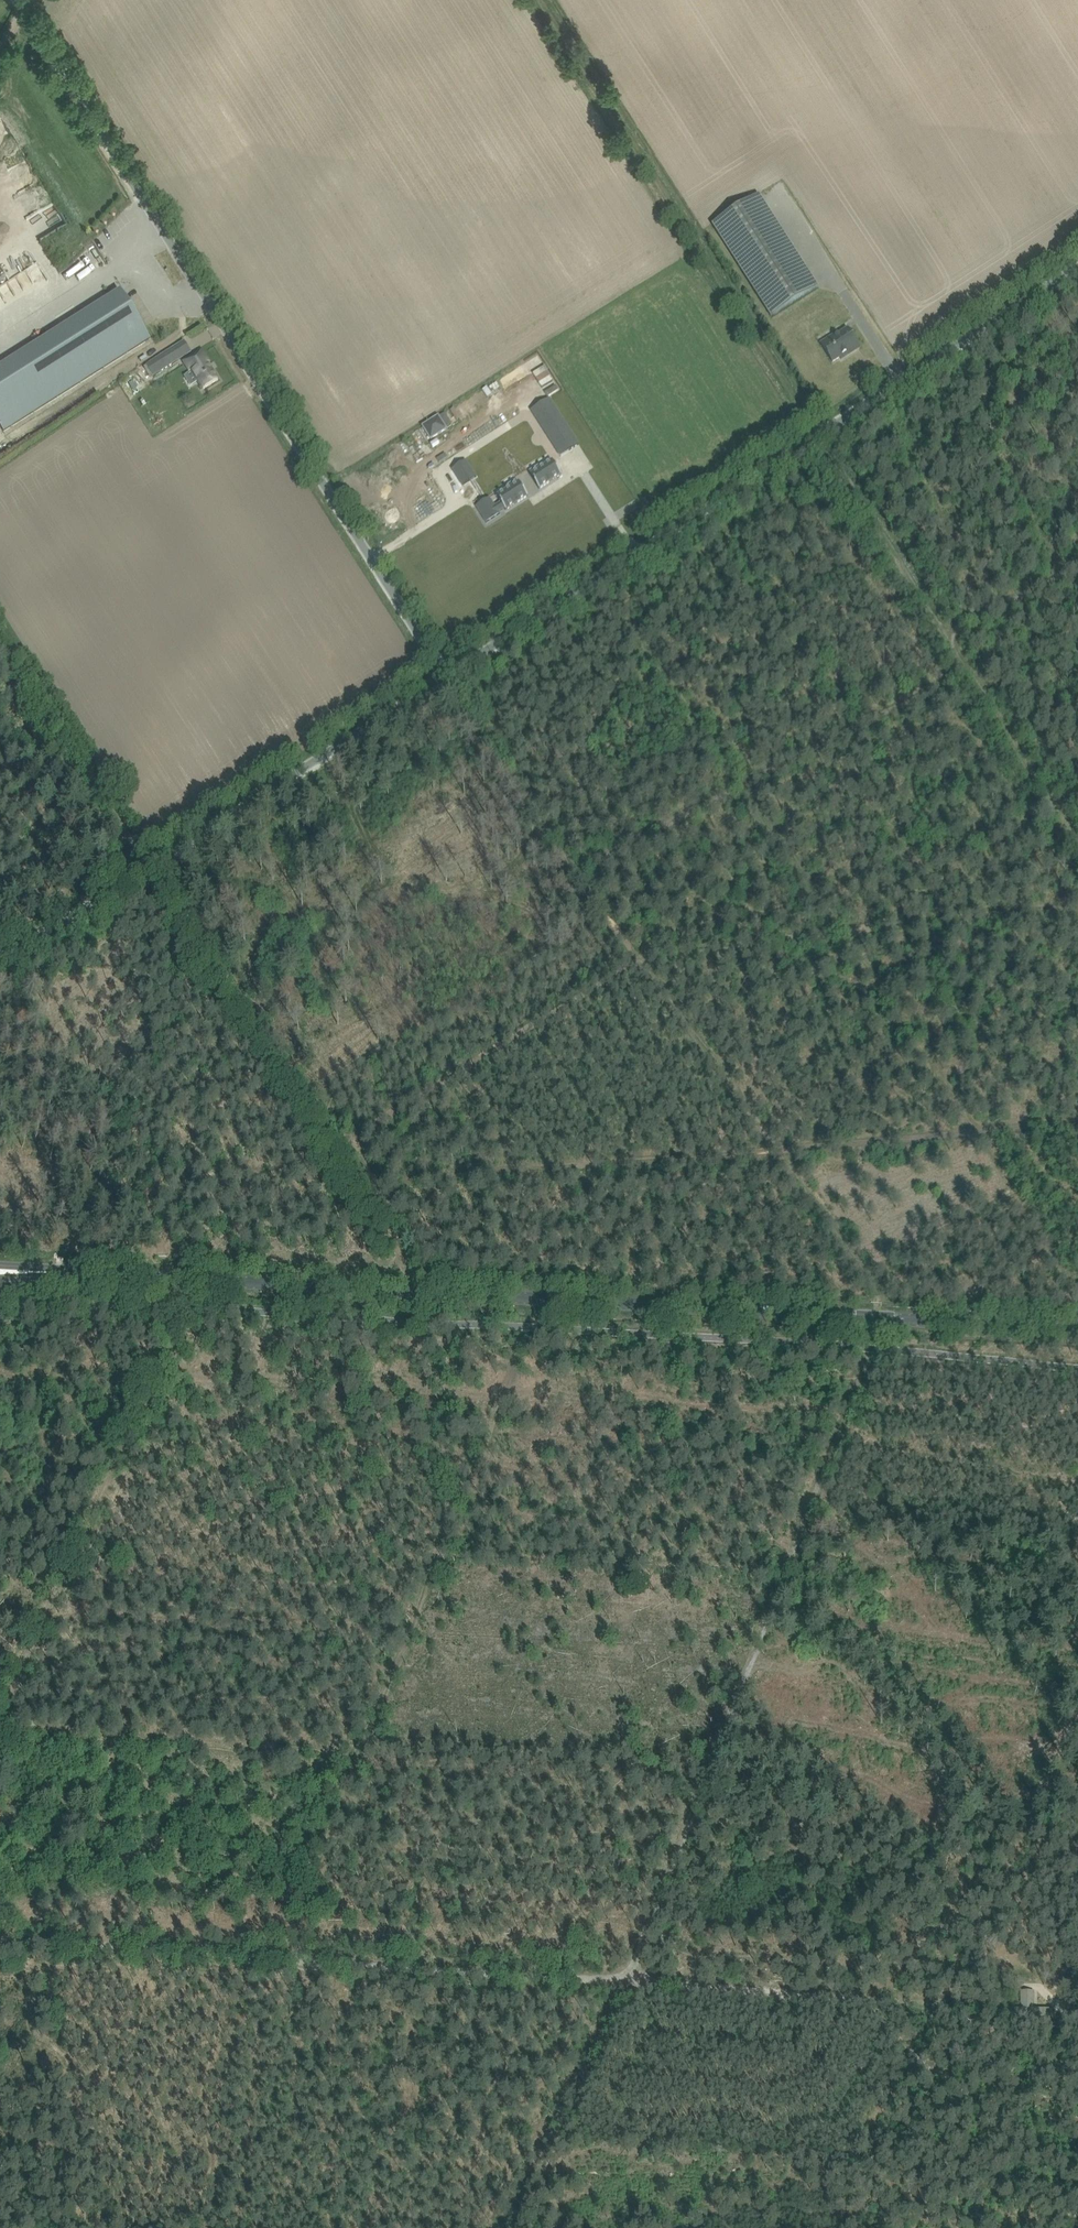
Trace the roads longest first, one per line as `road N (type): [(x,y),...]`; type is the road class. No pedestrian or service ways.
road 1 (secondary): [(1077,1330),(41,1271)]
road 2 (track): [(1077,1291),(616,605)]
road 3 (track): [(1077,898),(635,956),(334,1152)]
road 4 (unclassified): [(446,675),(20,0)]
road 5 (track): [(376,1177),(447,1287),(1077,1314)]
road 6 (unclassified): [(446,675),(1077,266)]
road 7 (track): [(1077,1118),(376,1177),(353,1139)]
road 8 (track): [(938,628),(541,0)]
road 9 (track): [(294,1969),(356,1745),(534,1299)]
road 10 (track): [(652,1983),(844,1401),(857,1317)]
road 11 (unclassified): [(0,965),(446,675)]
road 12 (track): [(0,1710),(186,1307)]
road 13 (track): [(572,861),(958,665)]
road 14 (track): [(1077,1689),(935,2003)]
road 15 (track): [(147,869),(334,1152)]
road 16 (track): [(624,1980),(294,1969)]
road 17 (track): [(294,1969),(0,1943)]
road 18 (track): [(147,869),(0,634)]
road 19 (track): [(888,2000),(624,1980)]
road 20 (track): [(1077,856),(958,665)]
road 21 (track): [(334,1152),(432,1293)]
road 22 (track): [(938,628),(1077,559)]

